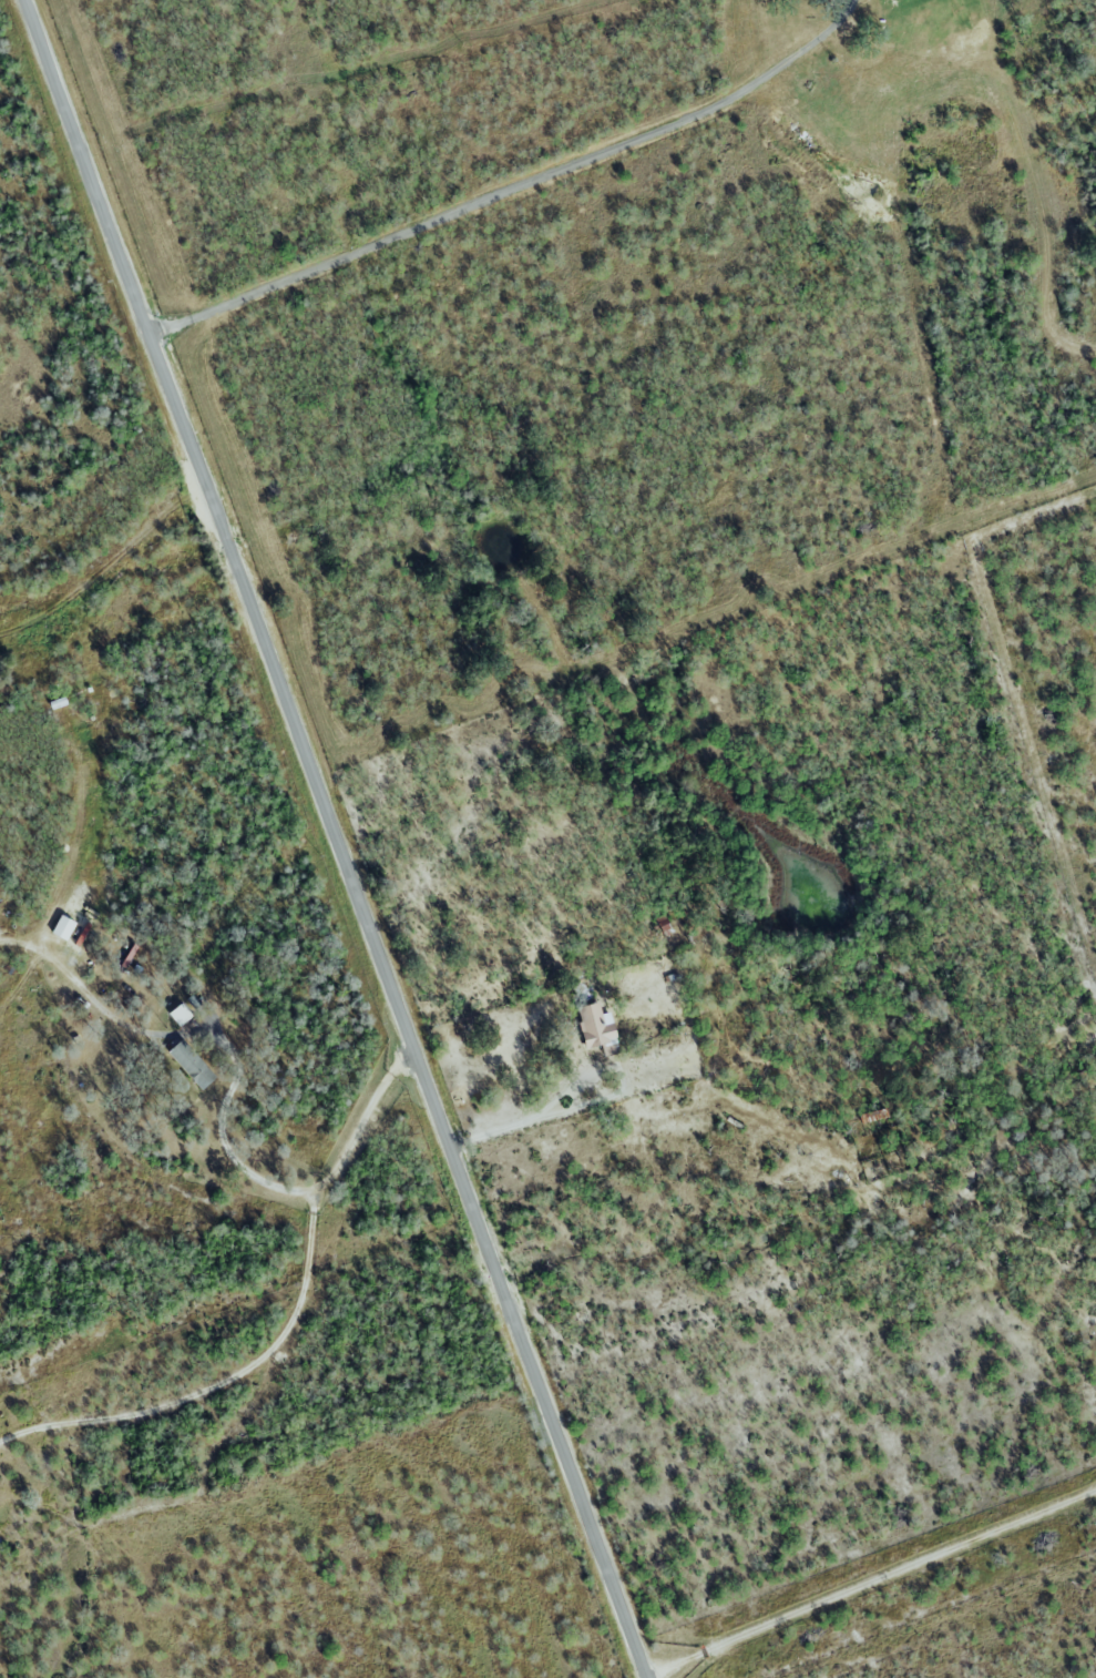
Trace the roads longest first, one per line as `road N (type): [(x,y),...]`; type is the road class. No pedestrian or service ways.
road 1 (residential): [(642,1677),(21,0)]
road 2 (track): [(648,1677),(1095,1491)]
road 3 (track): [(0,634),(57,608),(202,482)]

